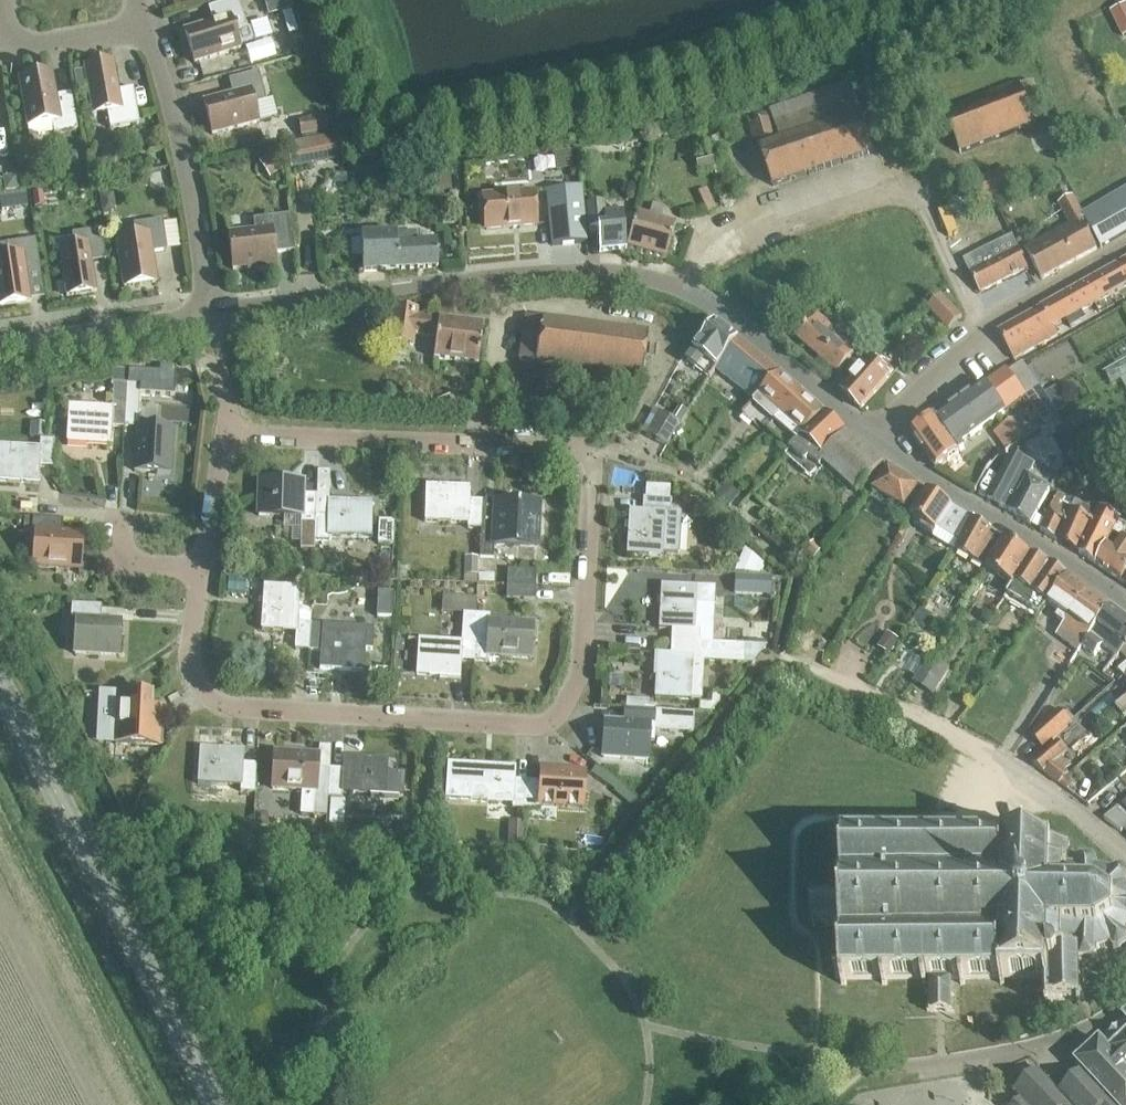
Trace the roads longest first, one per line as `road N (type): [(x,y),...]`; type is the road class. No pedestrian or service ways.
road 1 (residential): [(227,431),(589,446),(579,670),(561,711),(542,723),(226,704),(199,691),(192,669),(201,563)]
road 2 (residential): [(206,312),(467,280),(624,276),(710,300),(867,437)]
road 3 (residential): [(218,1104),(0,686)]
road 4 (residential): [(867,437),(977,328),(1125,247)]
road 5 (residential): [(867,437),(1065,555),(1125,609)]
road 6 (residential): [(142,18),(172,112),(206,312)]
road 7 (residential): [(0,345),(206,312)]
road 8 (residential): [(8,0),(5,29),(22,44),(142,18)]
road 9 (residential): [(1125,862),(1076,812),(1006,762)]
road 10 (residential): [(201,563),(227,431)]
road 11 (residential): [(201,563),(125,560),(111,538),(114,509)]
road 12 (residential): [(227,431),(206,312)]

